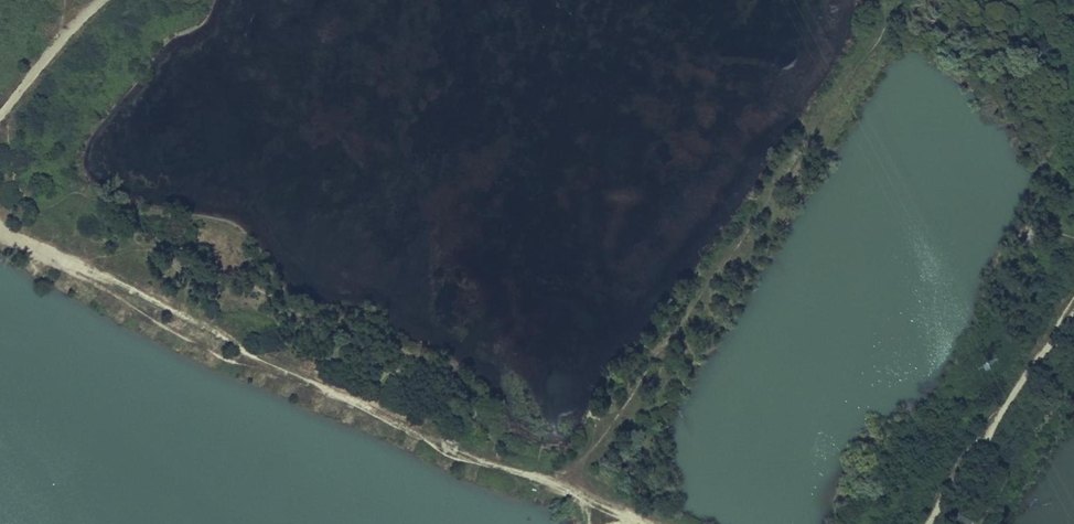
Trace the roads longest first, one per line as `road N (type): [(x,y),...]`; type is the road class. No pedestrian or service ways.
road 1 (track): [(0,230),(463,452),(661,523)]
road 2 (track): [(931,523),(1073,301)]
road 3 (track): [(0,117),(56,38),(102,0)]

